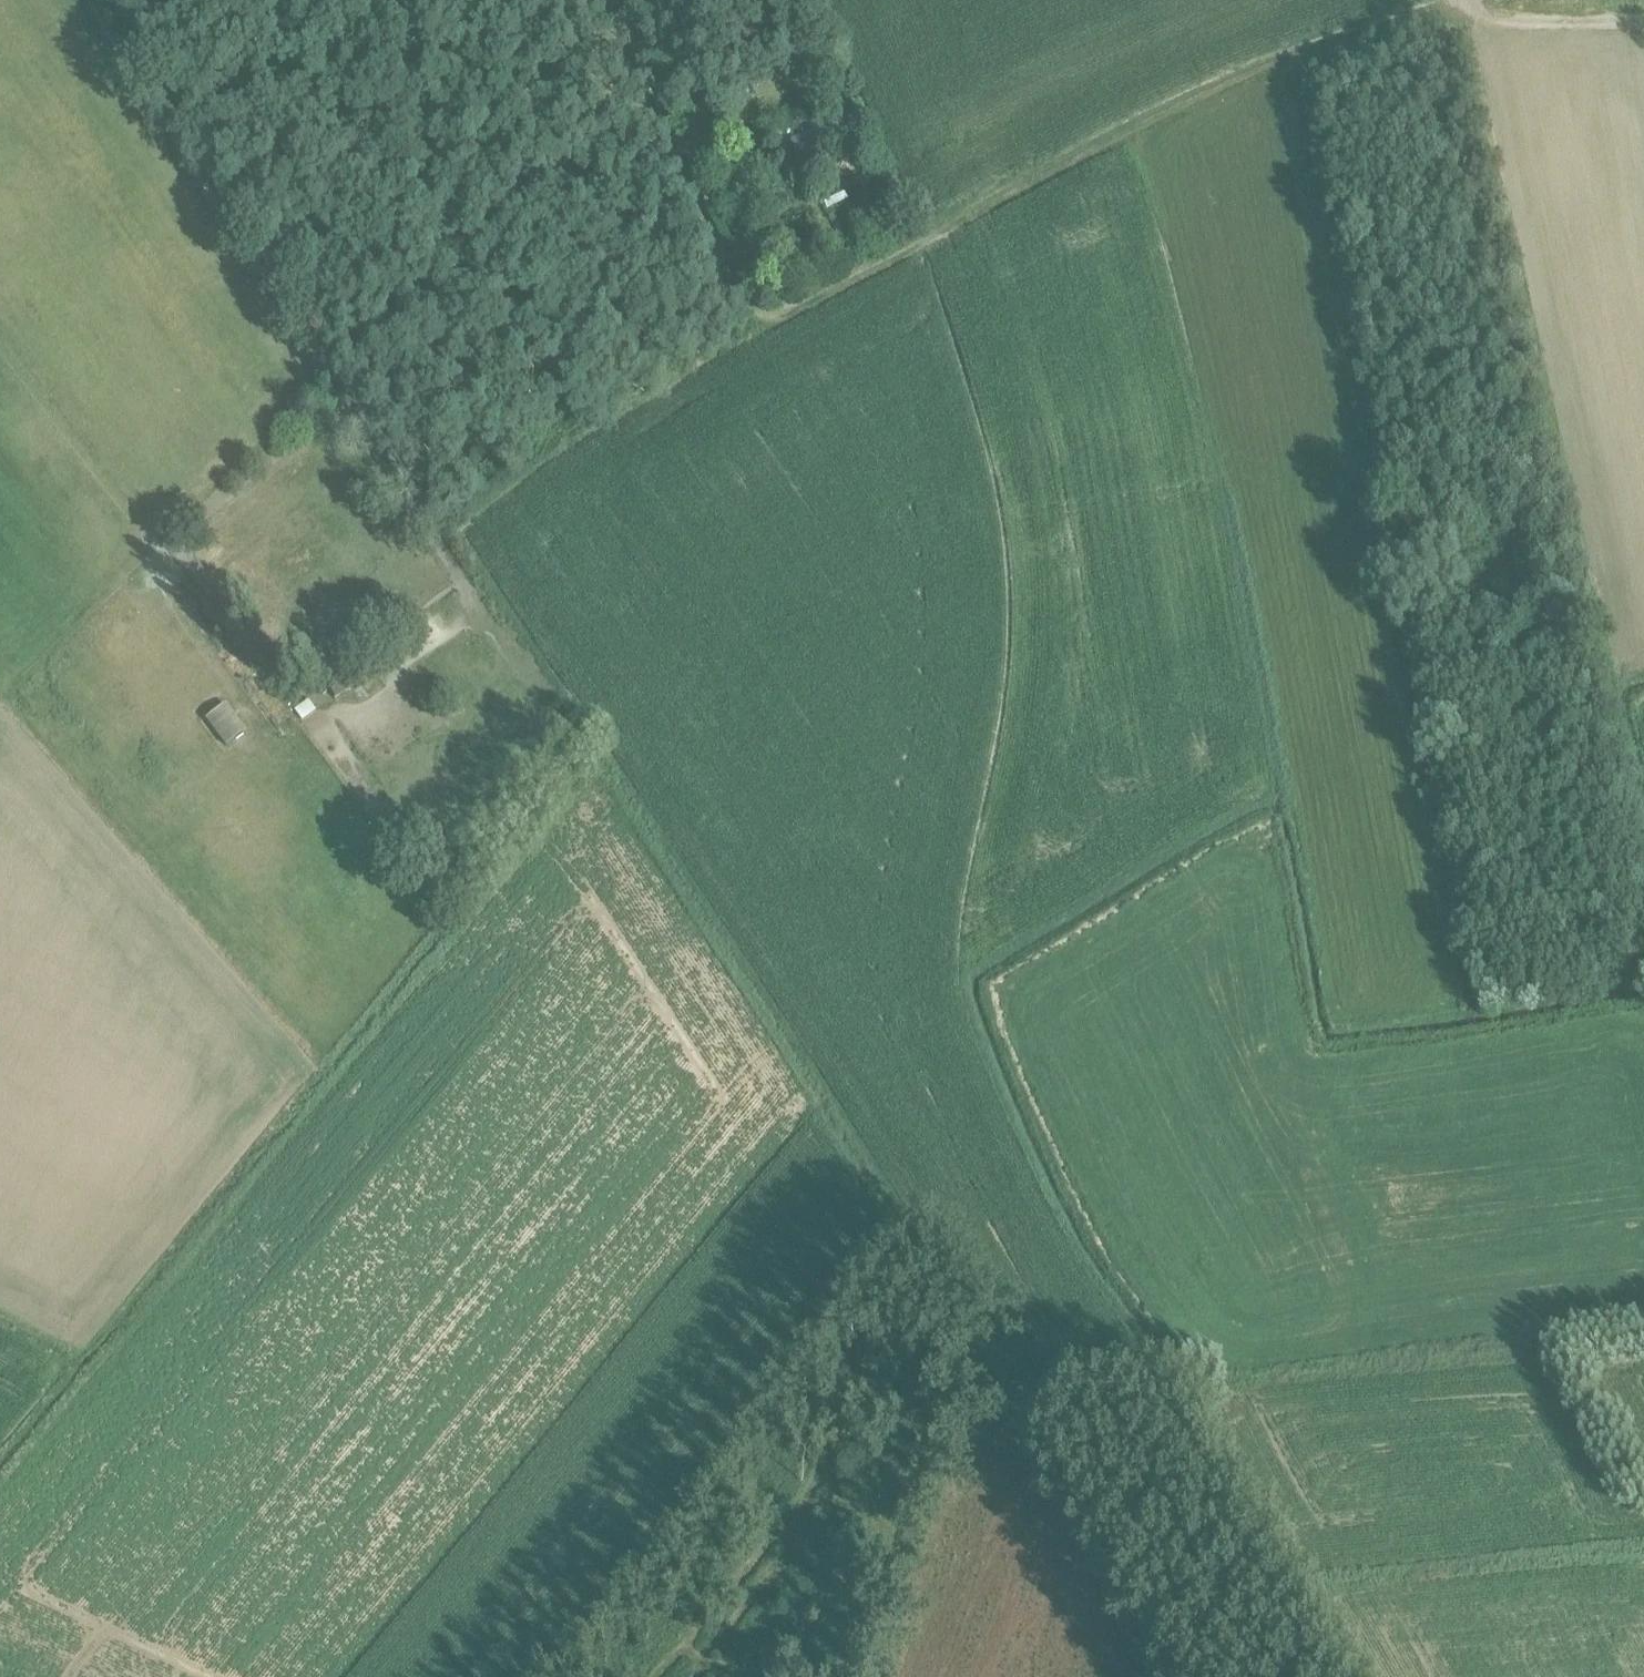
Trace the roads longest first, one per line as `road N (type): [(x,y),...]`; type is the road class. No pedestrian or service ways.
road 1 (track): [(598,0),(761,339),(925,236),(1461,7)]
road 2 (track): [(1461,7),(1643,15)]

